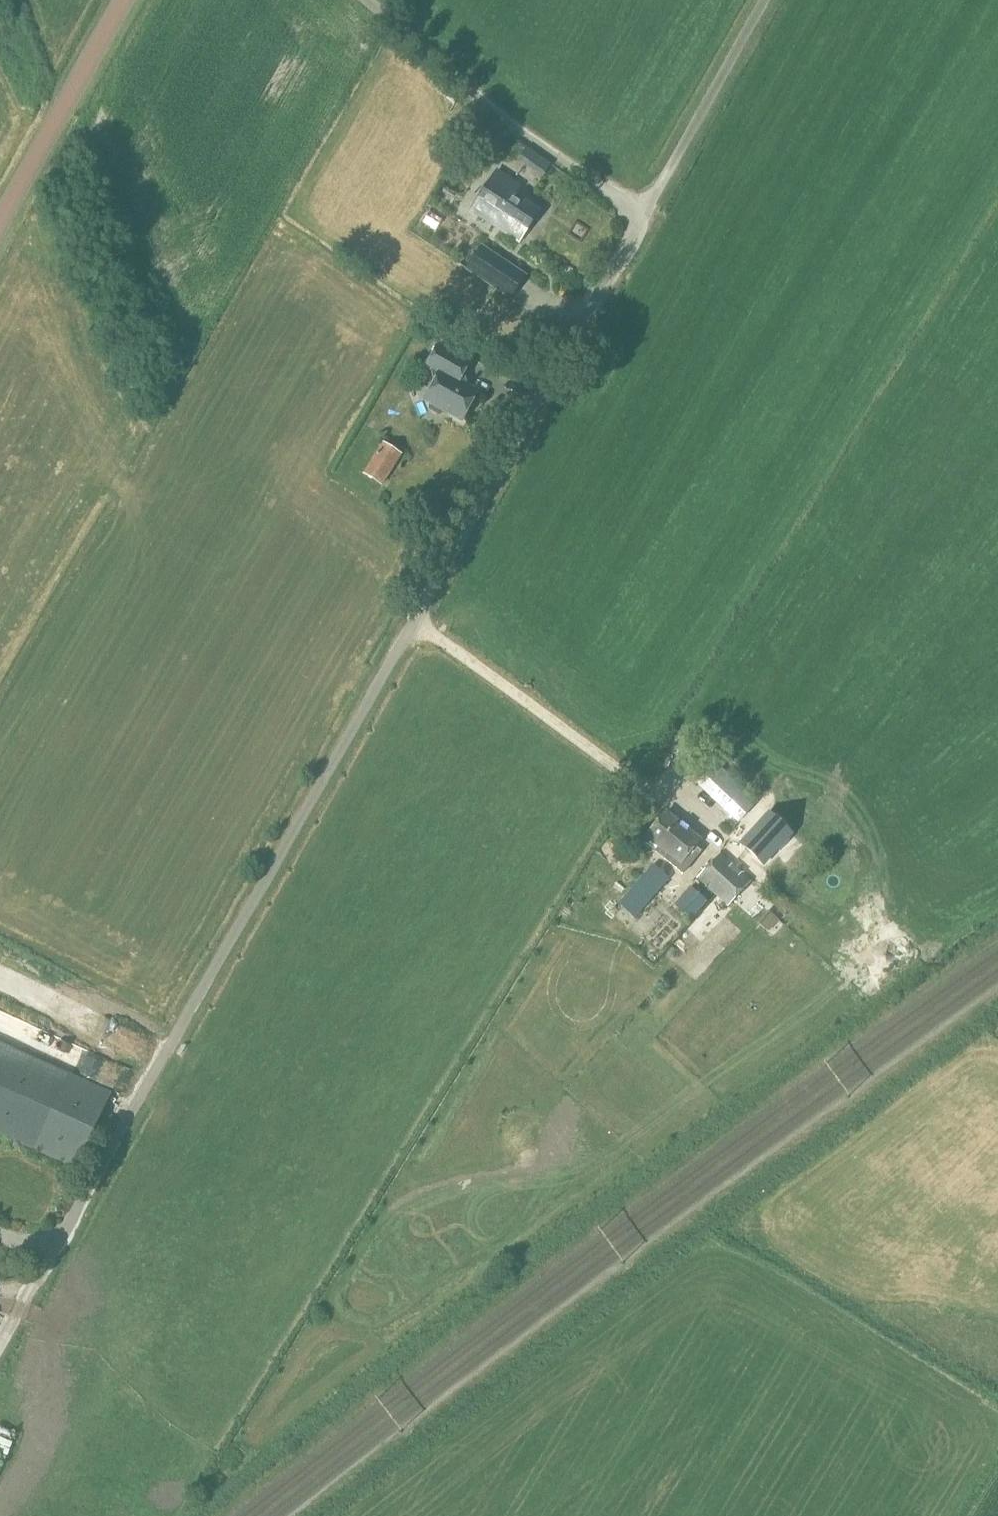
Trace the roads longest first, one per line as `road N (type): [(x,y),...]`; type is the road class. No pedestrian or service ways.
road 1 (unclassified): [(28,1292),(644,217)]
road 2 (unclassified): [(644,217),(531,141),(365,0)]
road 3 (unclassified): [(0,237),(127,0)]
road 4 (unclassified): [(644,217),(767,0)]

